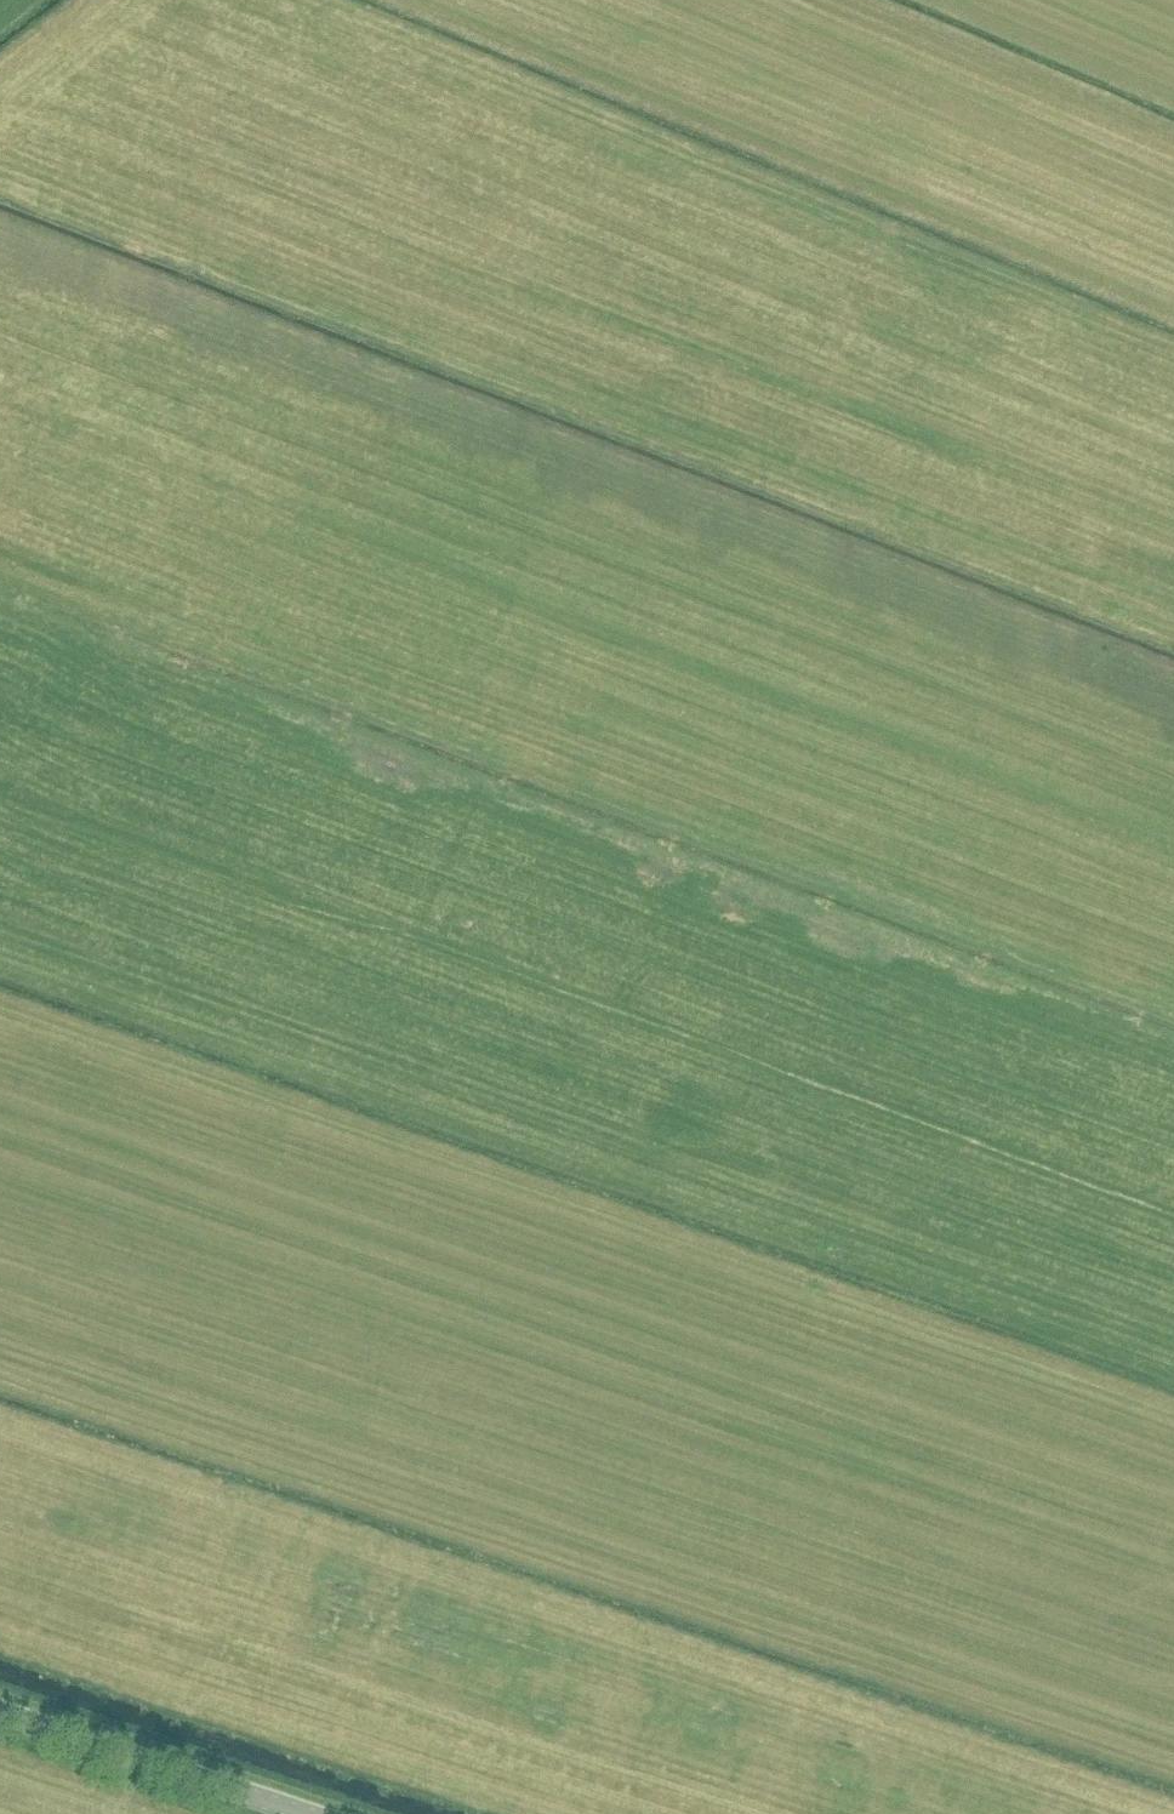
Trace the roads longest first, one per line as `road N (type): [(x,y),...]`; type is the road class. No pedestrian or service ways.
road 1 (unclassified): [(332,1813),(0,1702)]

